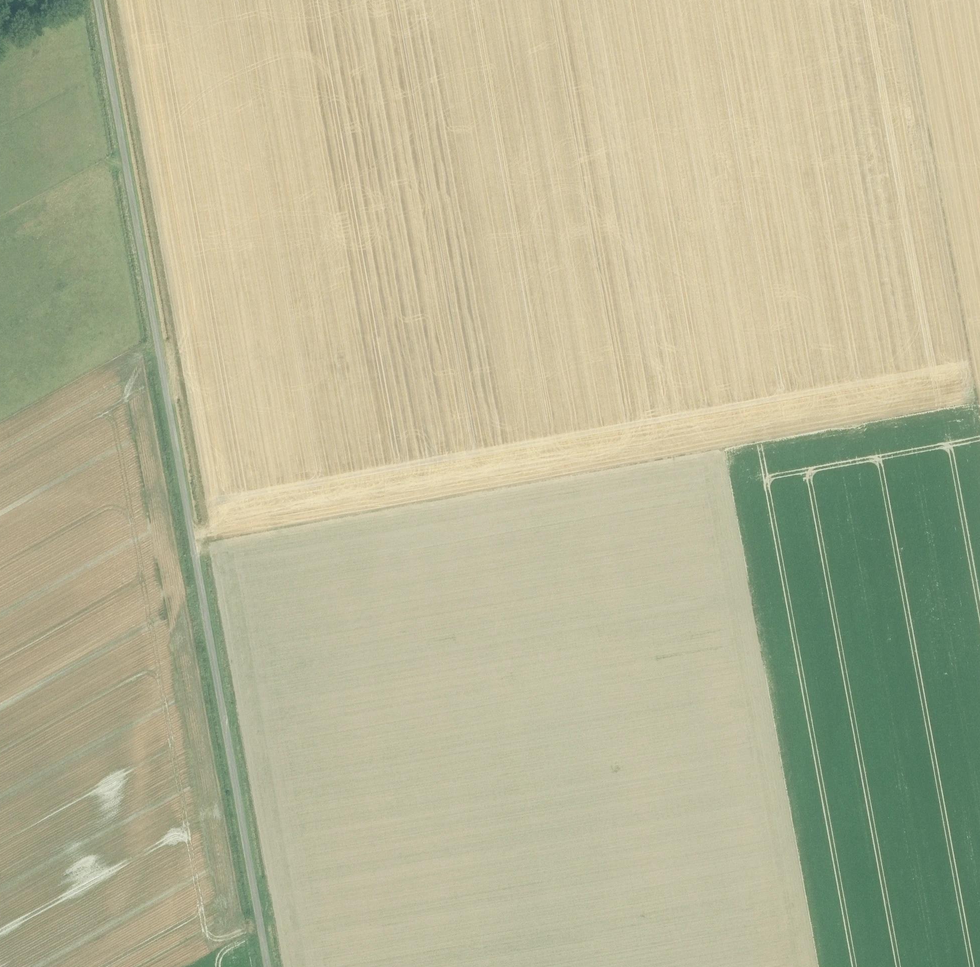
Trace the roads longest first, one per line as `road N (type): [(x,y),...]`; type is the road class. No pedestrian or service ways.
road 1 (unclassified): [(96,0),(267,966)]

